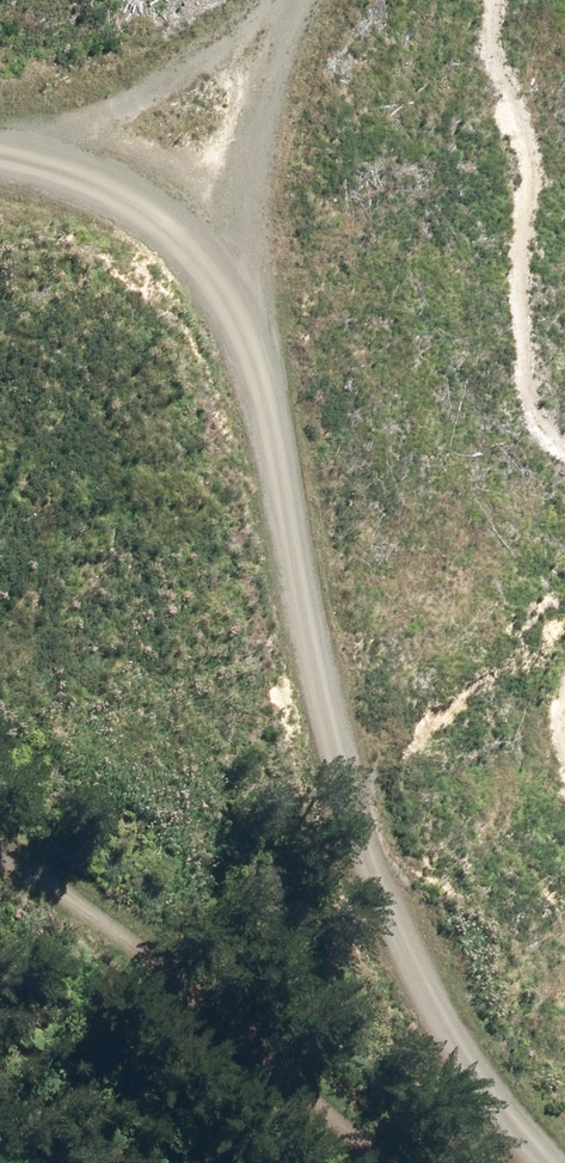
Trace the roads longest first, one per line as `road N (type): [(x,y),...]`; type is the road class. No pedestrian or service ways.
road 1 (track): [(0,153),(83,175),(173,223),(231,283),(260,365),(286,543),(357,810),(475,1086),(534,1162)]
road 2 (track): [(378,1162),(358,1151),(295,1075),(0,838)]
road 3 (track): [(297,0),(269,74),(189,141),(83,175)]
road 4 (track): [(269,74),(245,129),(231,283)]

